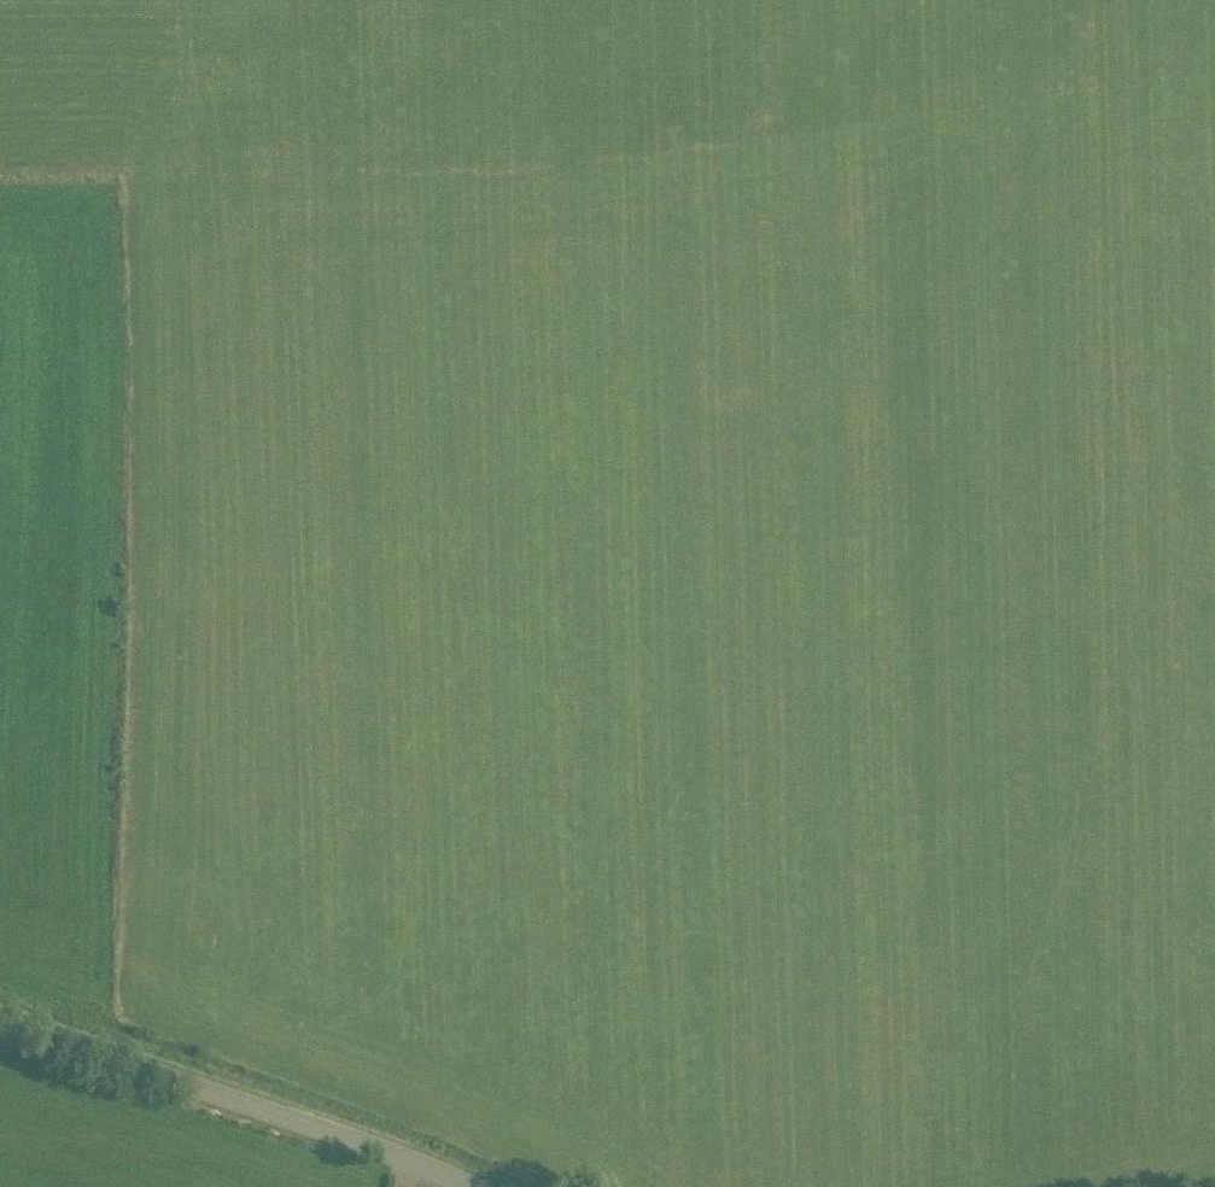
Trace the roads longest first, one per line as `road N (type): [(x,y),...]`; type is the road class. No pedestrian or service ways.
road 1 (tertiary): [(490,1186),(0,1014)]

